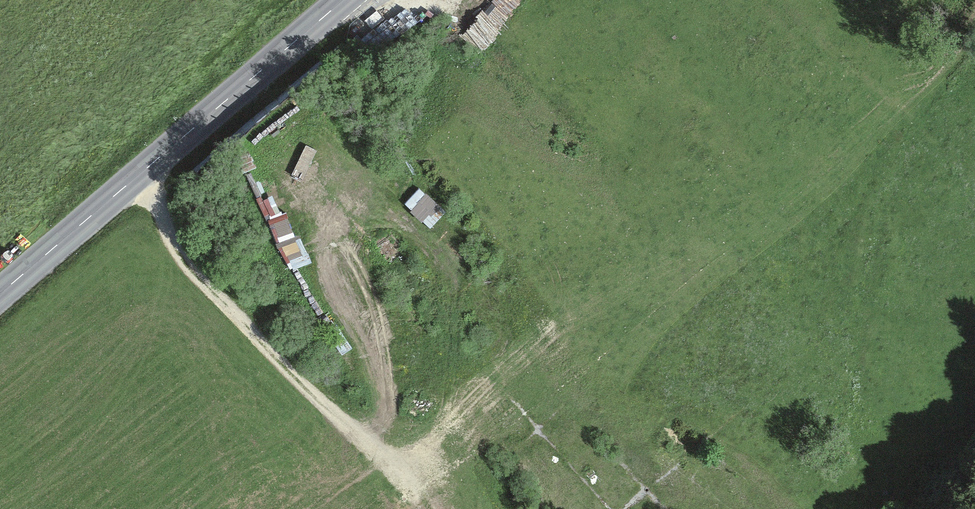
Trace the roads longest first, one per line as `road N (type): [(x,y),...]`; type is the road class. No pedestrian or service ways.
road 1 (track): [(136,172),(181,261),(374,451),(414,454),(554,326),(635,266),(807,169),(956,69),(974,44)]
road 2 (secondary): [(341,0),(0,289)]

